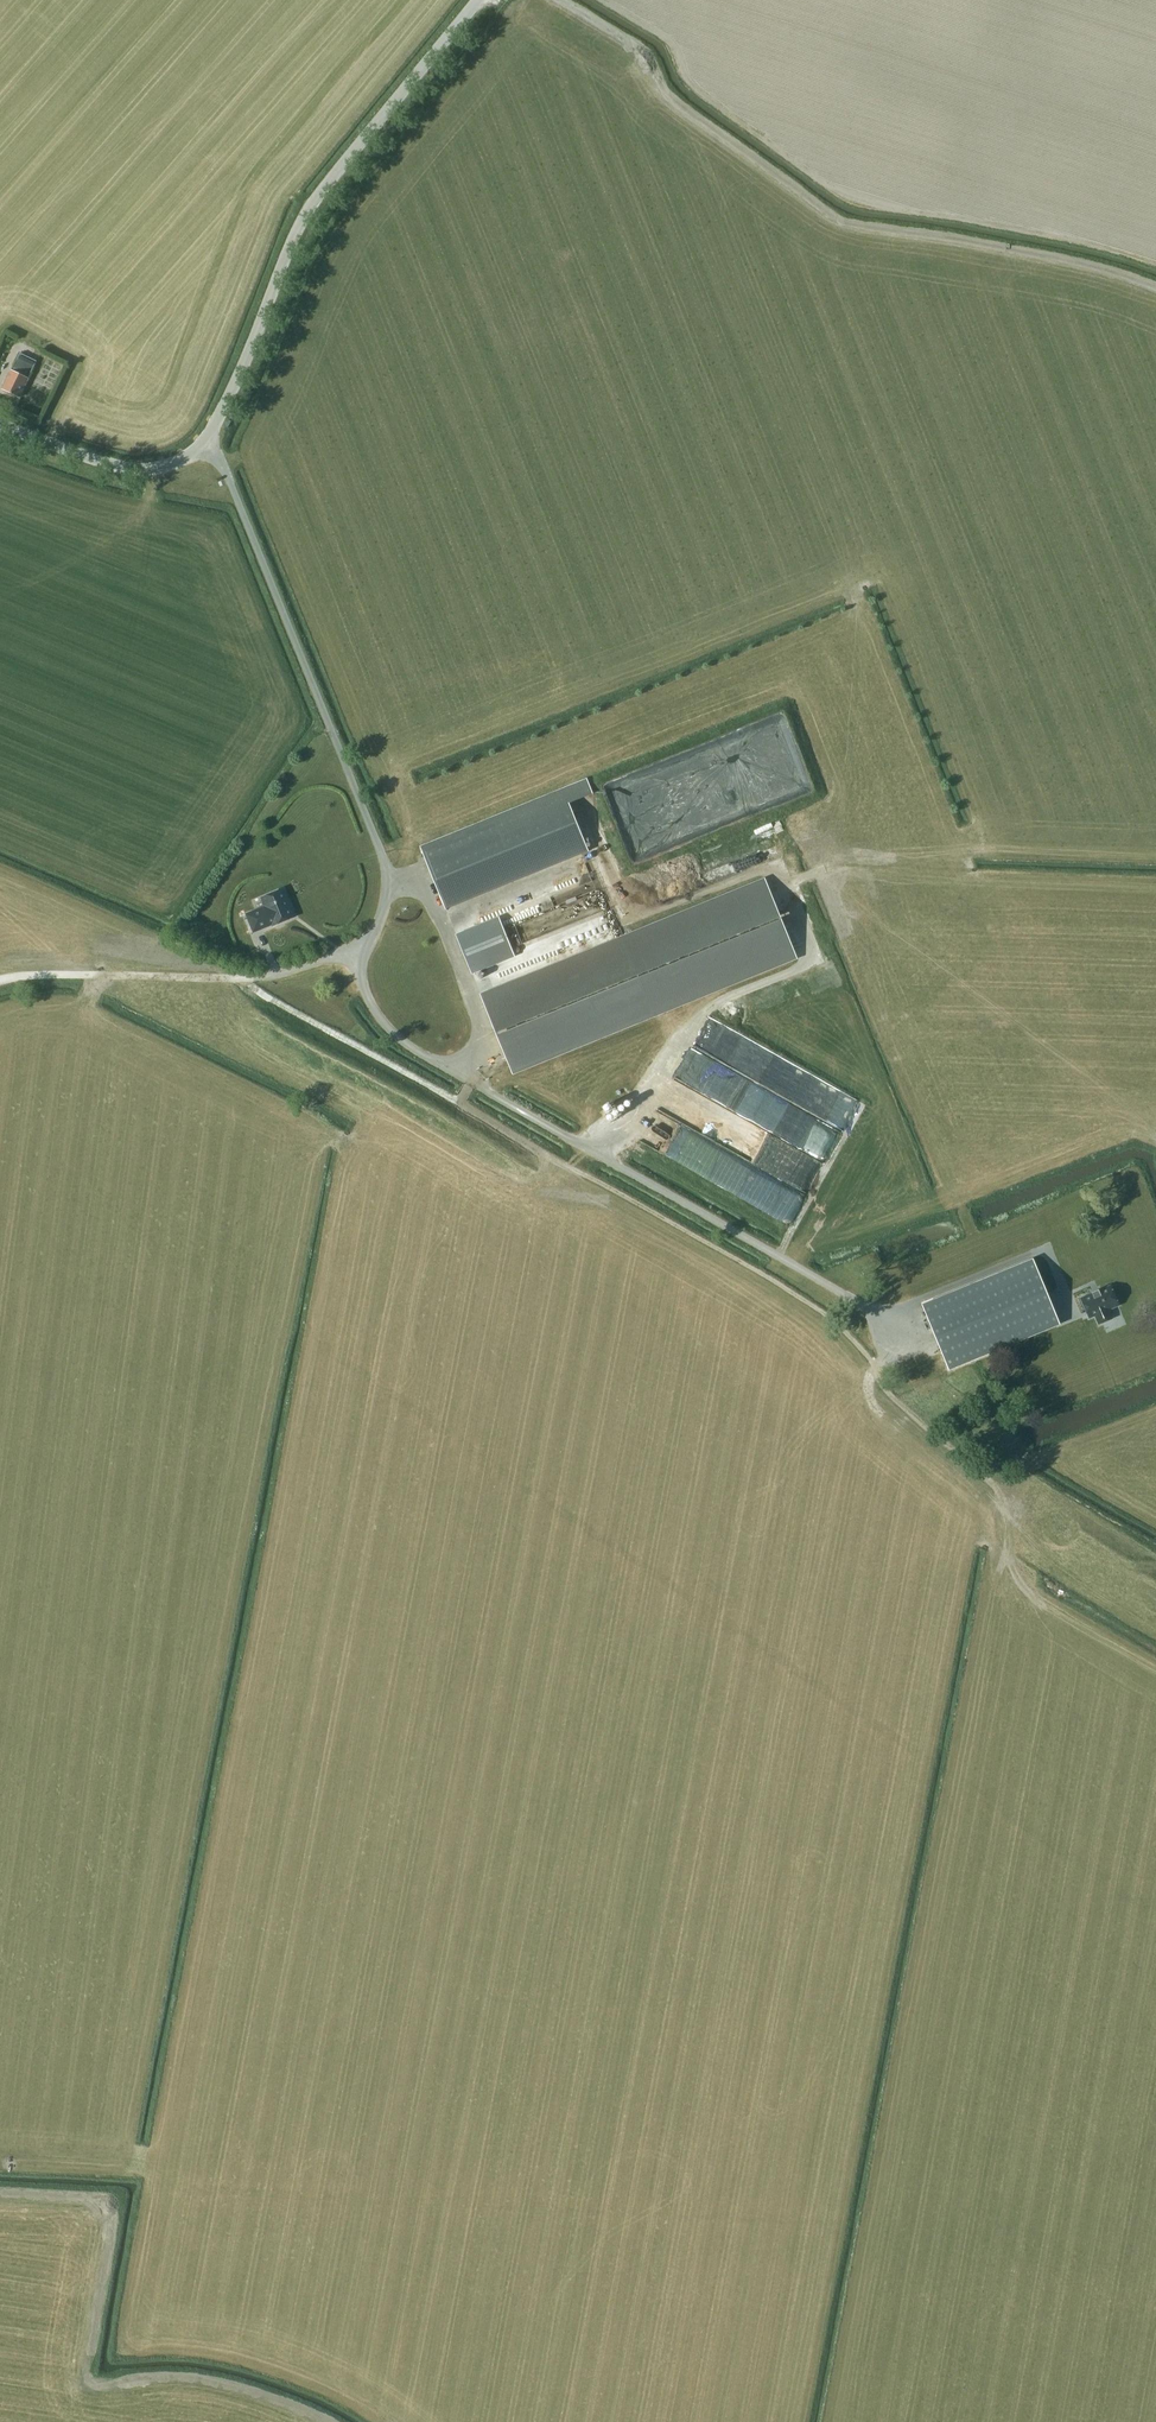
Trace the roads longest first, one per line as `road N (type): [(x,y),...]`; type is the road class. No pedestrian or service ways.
road 1 (tertiary): [(208,433),(310,206),(476,0)]
road 2 (track): [(0,980),(235,977),(354,948)]
road 3 (tertiary): [(208,433),(167,464),(128,467),(0,423)]

